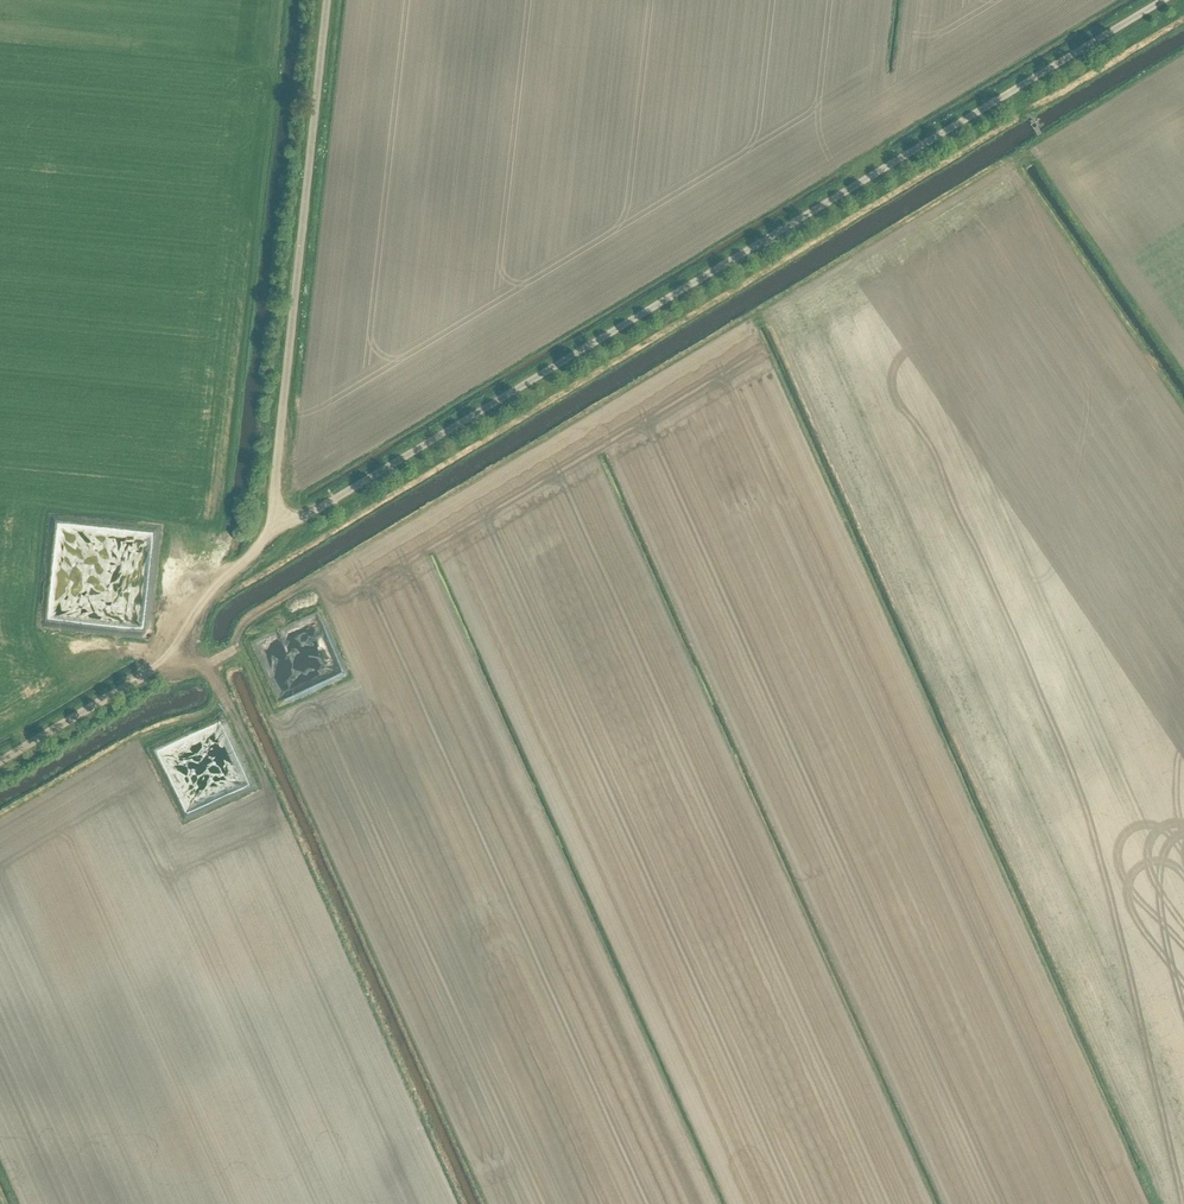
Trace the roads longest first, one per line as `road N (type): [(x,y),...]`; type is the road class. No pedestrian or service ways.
road 1 (unclassified): [(273,522),(304,517),(1166,0)]
road 2 (unclassified): [(273,522),(329,0)]
road 3 (unclassified): [(0,763),(167,657),(203,600),(256,553),(273,522)]

